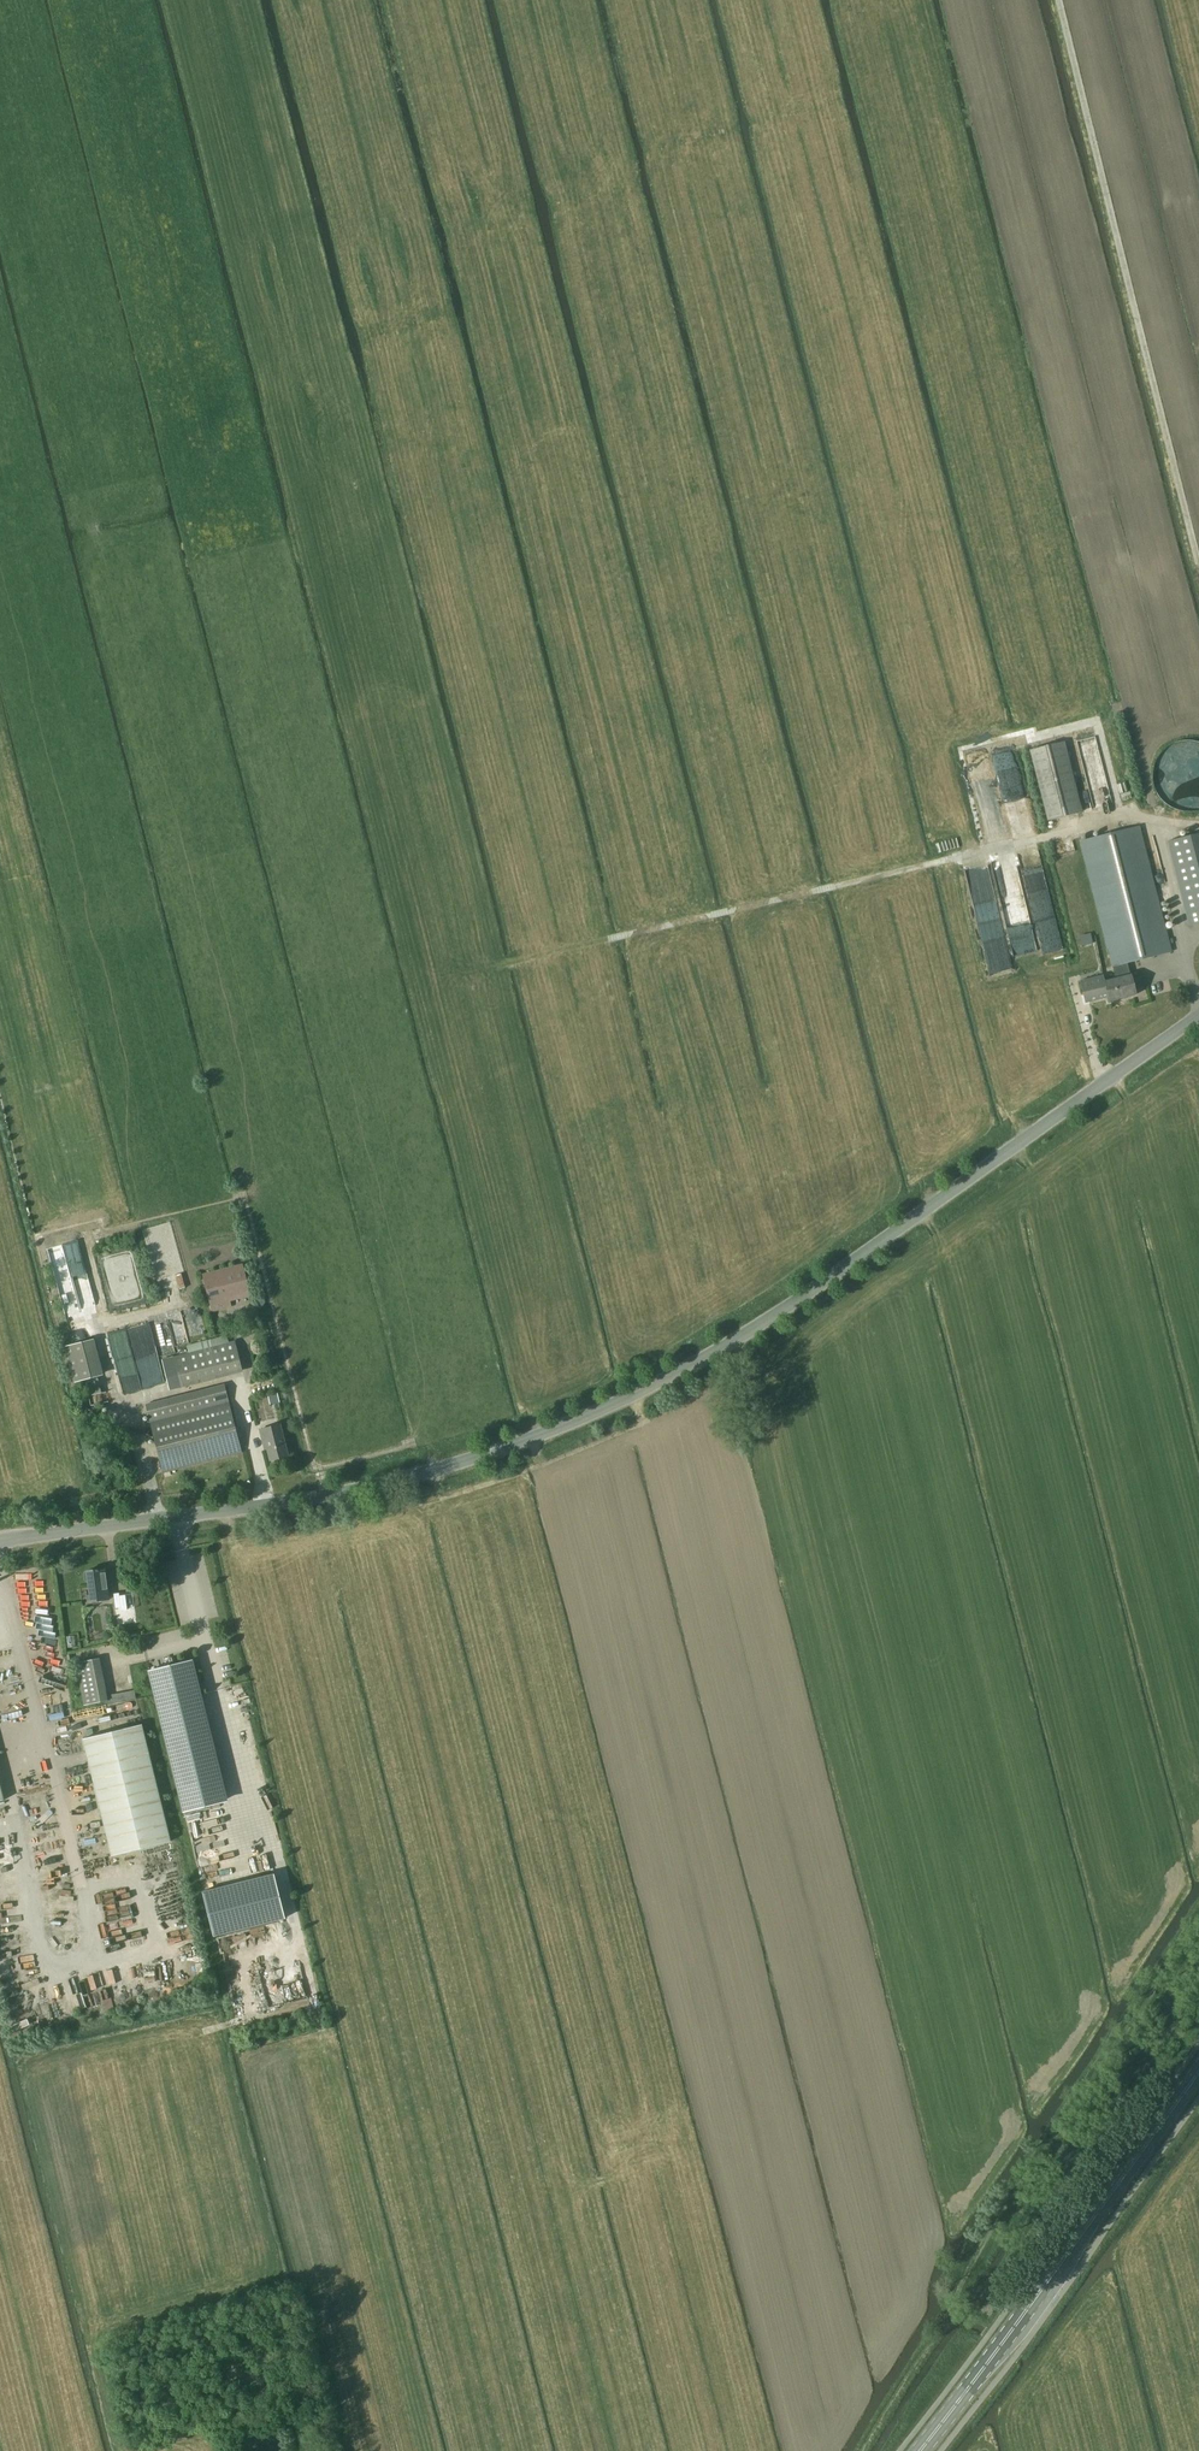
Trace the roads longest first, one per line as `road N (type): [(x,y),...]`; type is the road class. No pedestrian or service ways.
road 1 (tertiary): [(0,1541),(332,1494),(428,1472),(605,1408),(795,1303),(1198,1014)]
road 2 (track): [(1063,836),(492,968)]
road 3 (track): [(1198,566),(1058,0)]
road 4 (primary): [(919,2450),(1198,2071)]

